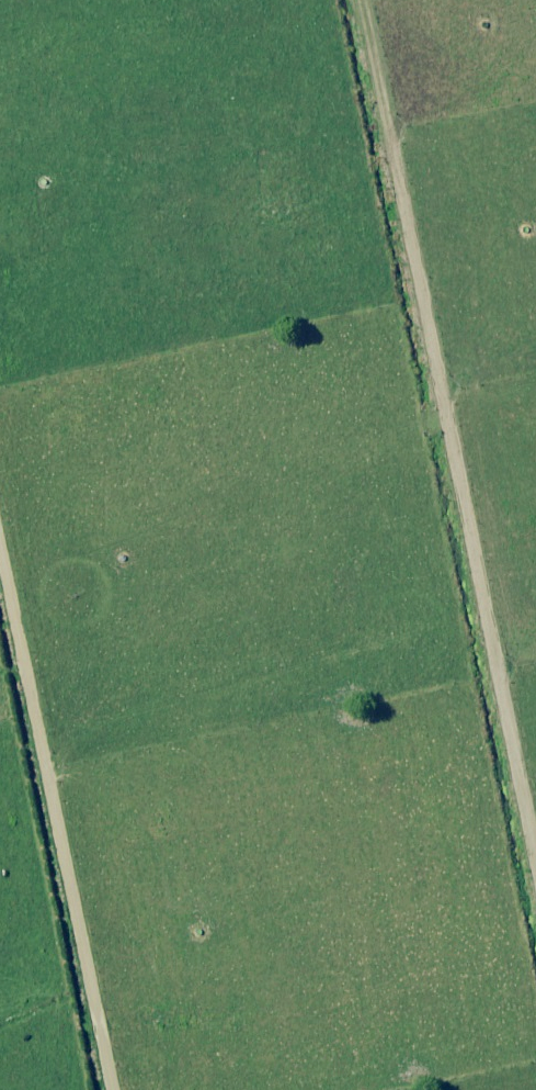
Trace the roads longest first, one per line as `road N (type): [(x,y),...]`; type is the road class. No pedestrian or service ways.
road 1 (track): [(363,0),(535,861)]
road 2 (track): [(0,538),(113,1089)]

